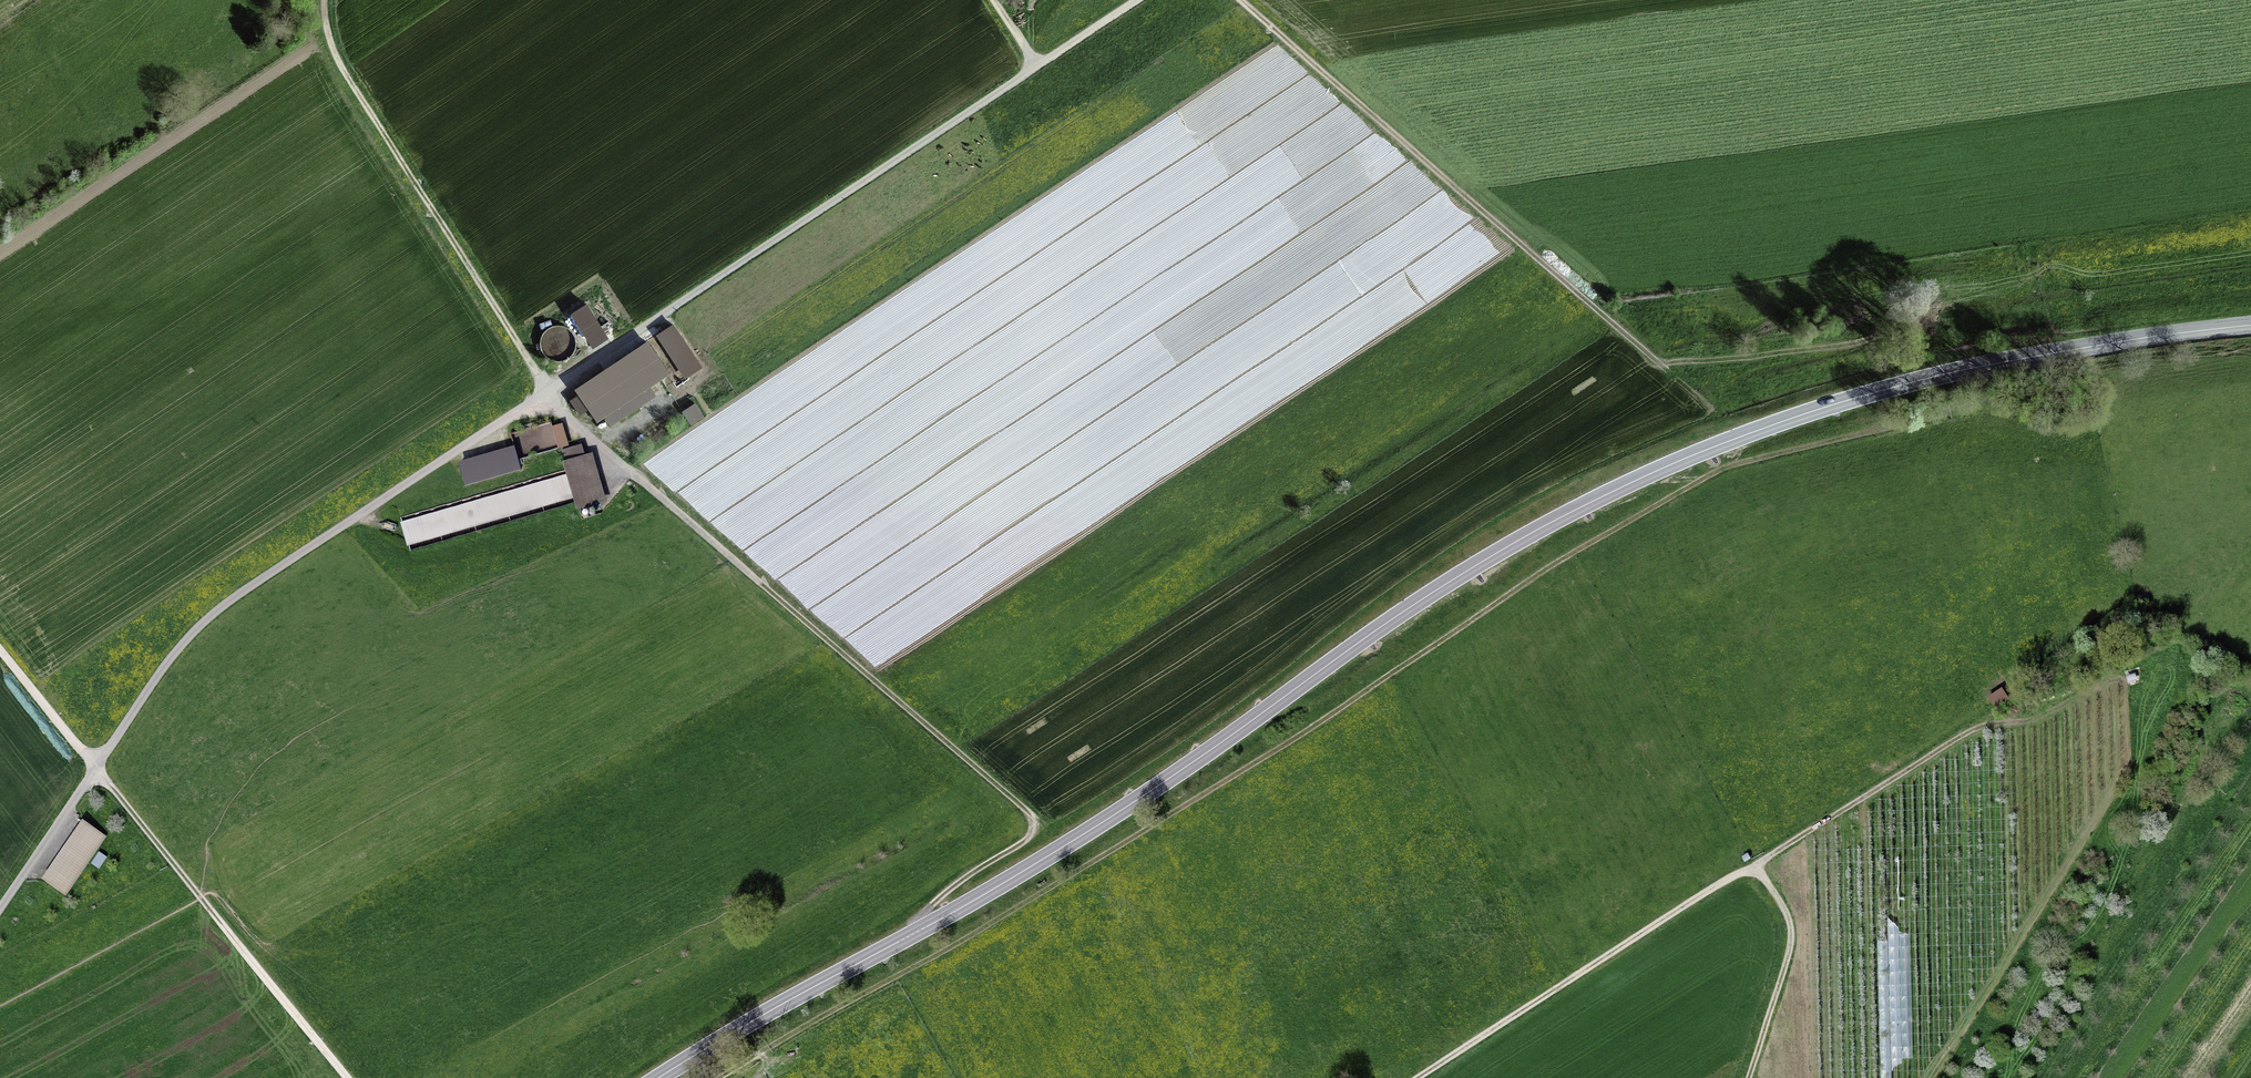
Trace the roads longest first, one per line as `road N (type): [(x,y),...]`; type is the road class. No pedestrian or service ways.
road 1 (primary): [(658,1077),(1069,843),(1426,597),(1648,475),(1817,409),(1959,371),(2250,325)]
road 2 (track): [(1925,420),(1716,472),(1566,556),(1341,709),(1104,855),(721,1077)]
road 3 (residential): [(1037,66),(221,607),(167,662),(0,909)]
road 4 (track): [(324,0),(327,31),(352,85),(543,393),(1030,816),(1026,839),(933,904),(917,932)]
road 5 (track): [(1409,1077),(1755,867),(1787,916),(1788,951),(1748,1077)]
road 6 (track): [(1243,0),(1693,395)]
road 7 (track): [(0,650),(346,1077)]
road 8 (track): [(1755,867),(1979,725),(2018,720)]
road 9 (track): [(1137,0),(1037,66)]

